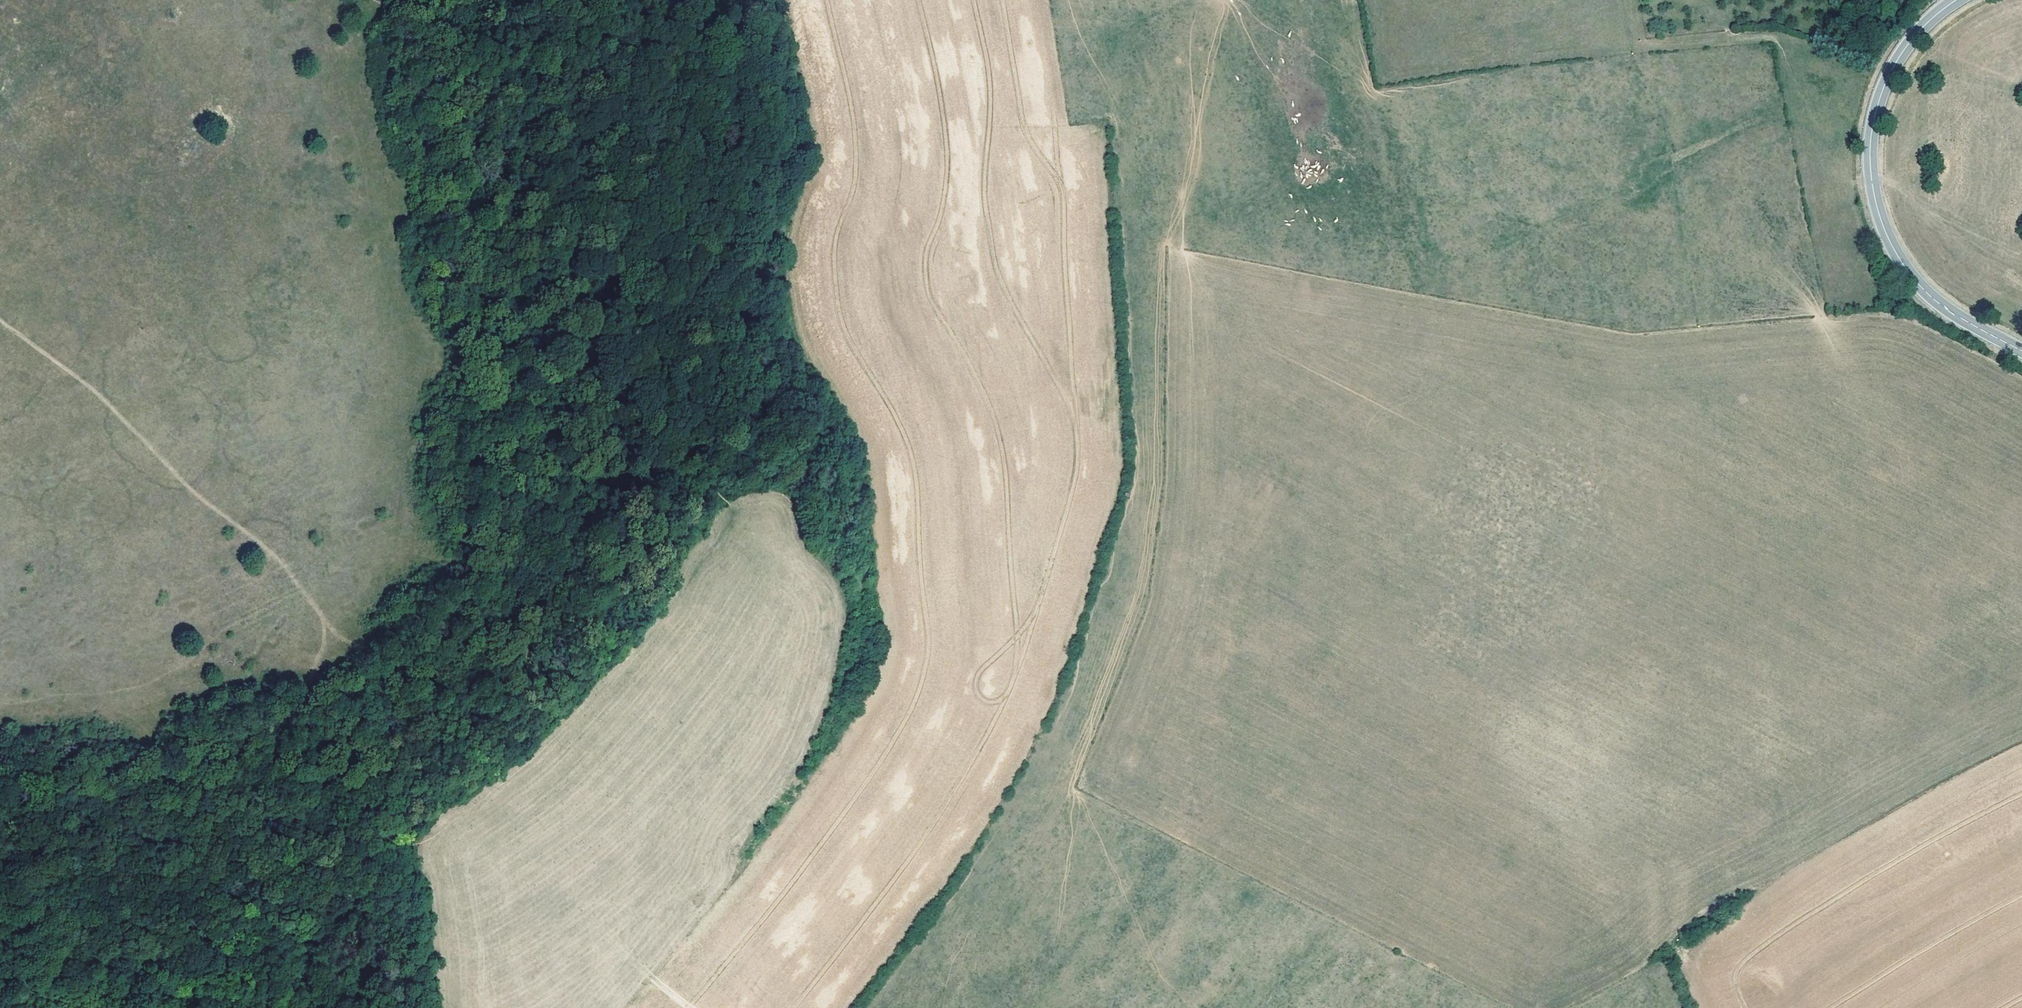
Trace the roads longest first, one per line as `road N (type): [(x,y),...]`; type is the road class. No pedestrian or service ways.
road 1 (track): [(0,418),(259,512),(464,567)]
road 2 (tertiary): [(1961,0),(1932,20),(1887,83),(1870,150),(1872,185),(1892,247),(1911,277),(1935,303),(2021,355)]

